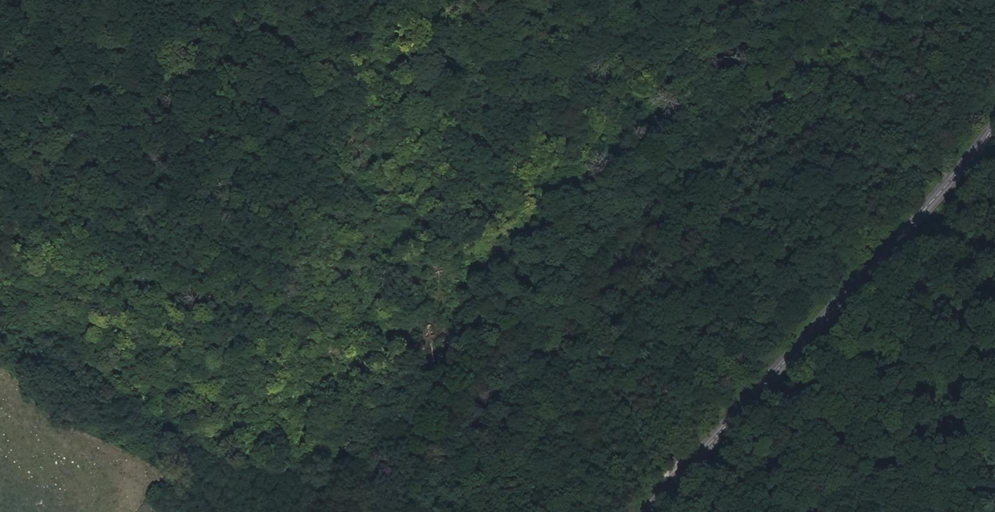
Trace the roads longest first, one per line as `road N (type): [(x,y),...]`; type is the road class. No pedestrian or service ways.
road 1 (tertiary): [(994,123),(640,511)]
road 2 (track): [(281,511),(0,318)]

